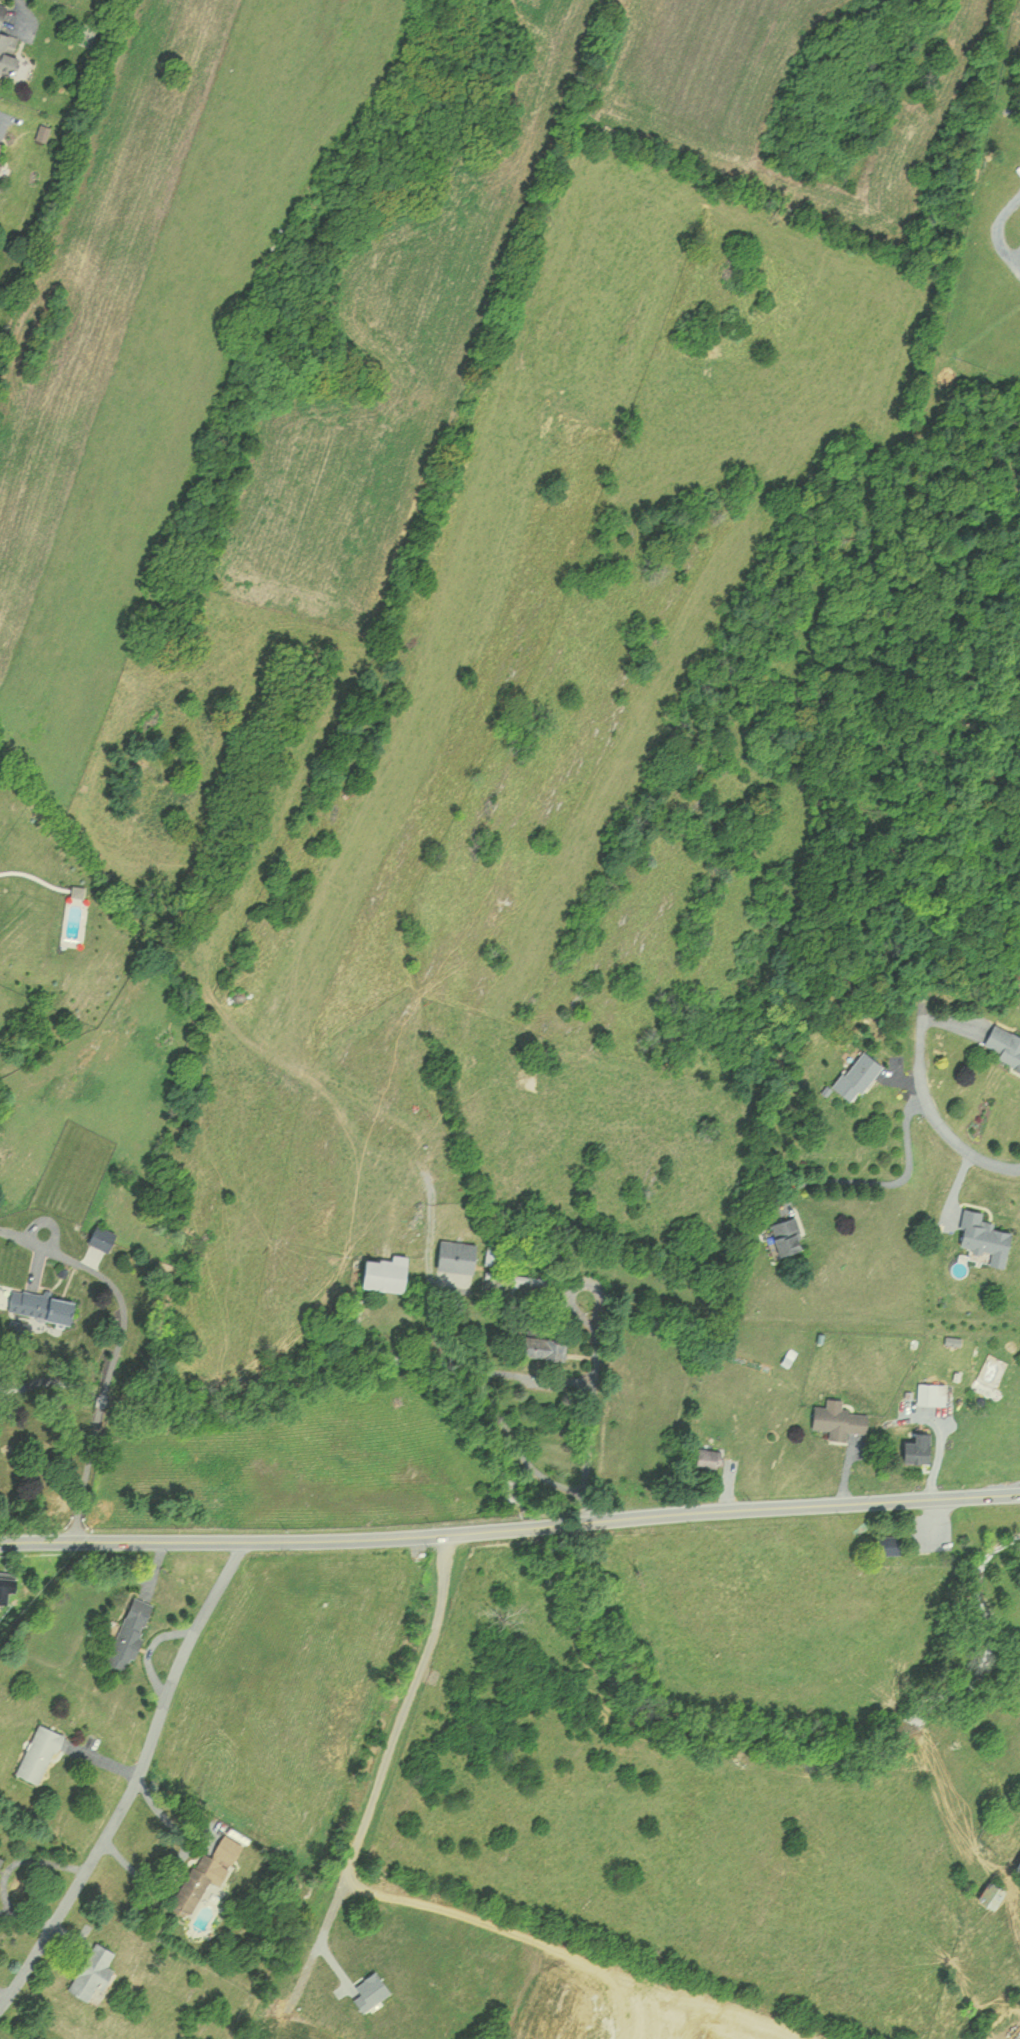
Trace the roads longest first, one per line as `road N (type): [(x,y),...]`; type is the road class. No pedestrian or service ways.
road 1 (tertiary): [(539,1525),(323,1539),(0,1542)]
road 2 (residential): [(0,2007),(113,1825),(192,1636),(245,1540)]
road 3 (tertiary): [(1019,1493),(558,1524)]
road 4 (residential): [(1019,1167),(975,1155),(933,1114),(921,1074),(923,1010)]

